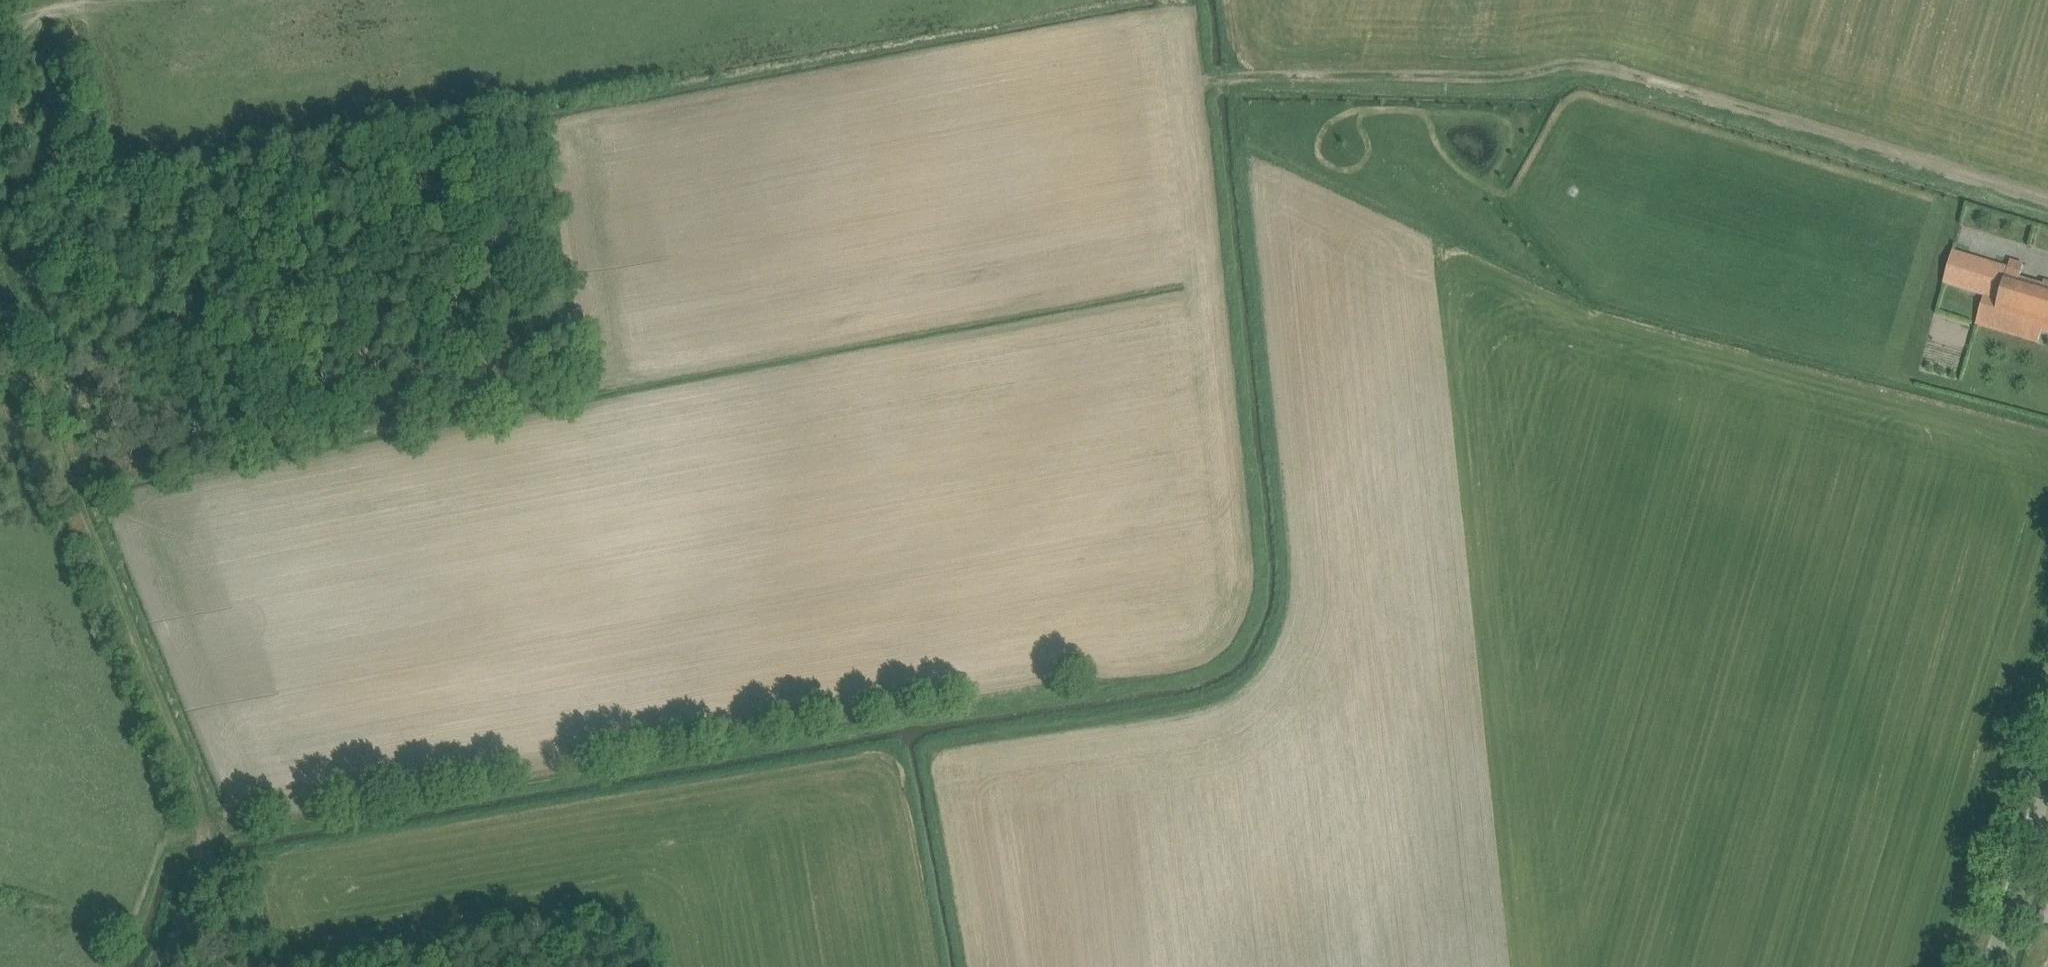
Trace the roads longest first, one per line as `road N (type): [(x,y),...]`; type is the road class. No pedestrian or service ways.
road 1 (track): [(0,312),(193,775),(204,833)]
road 2 (unclassified): [(1990,966),(2047,776)]
road 3 (track): [(158,966),(204,857),(204,833)]

